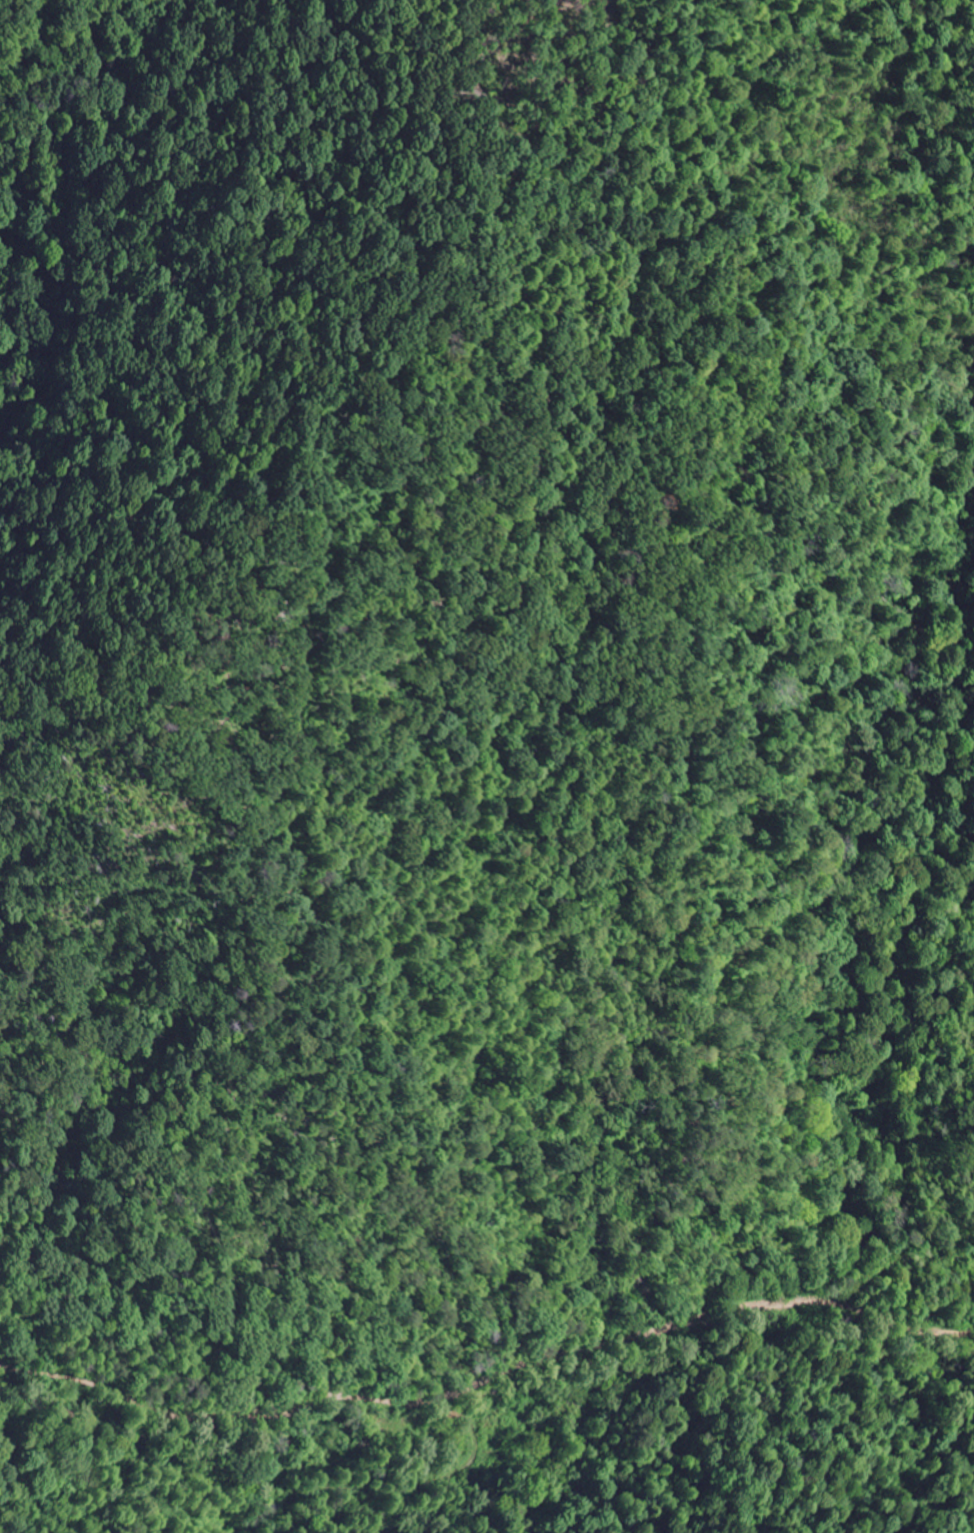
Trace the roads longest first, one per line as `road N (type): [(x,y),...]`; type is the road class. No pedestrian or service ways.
road 1 (residential): [(973,1325),(875,1303),(780,1297),(616,1324),(440,1398),(329,1400),(212,1420),(151,1410),(105,1388),(28,1369),(0,1351)]

